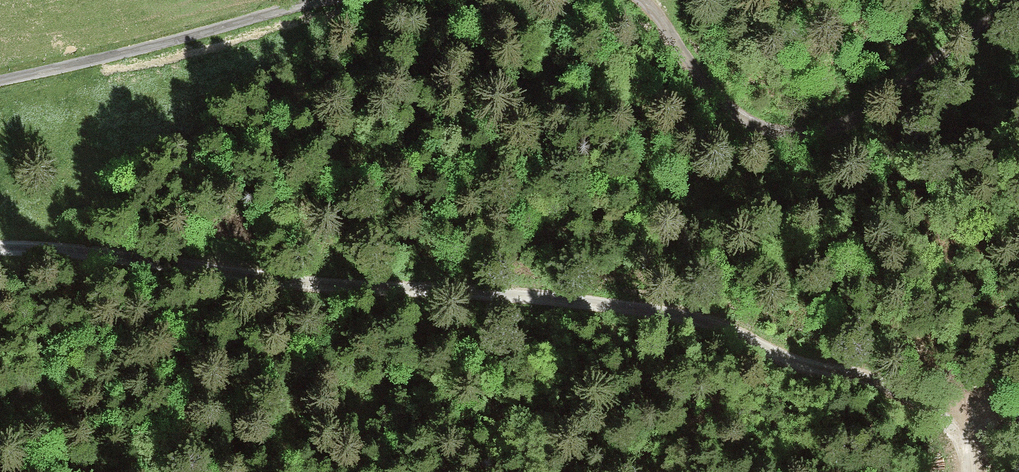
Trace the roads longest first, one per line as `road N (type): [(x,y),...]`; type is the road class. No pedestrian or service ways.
road 1 (unclassified): [(965,471),(955,431),(934,408),(880,380),(643,309),(0,250)]
road 2 (unclassified): [(639,0),(711,92),(748,120),(793,135),(835,129),(1017,0)]
road 3 (unclassified): [(0,84),(319,0)]

